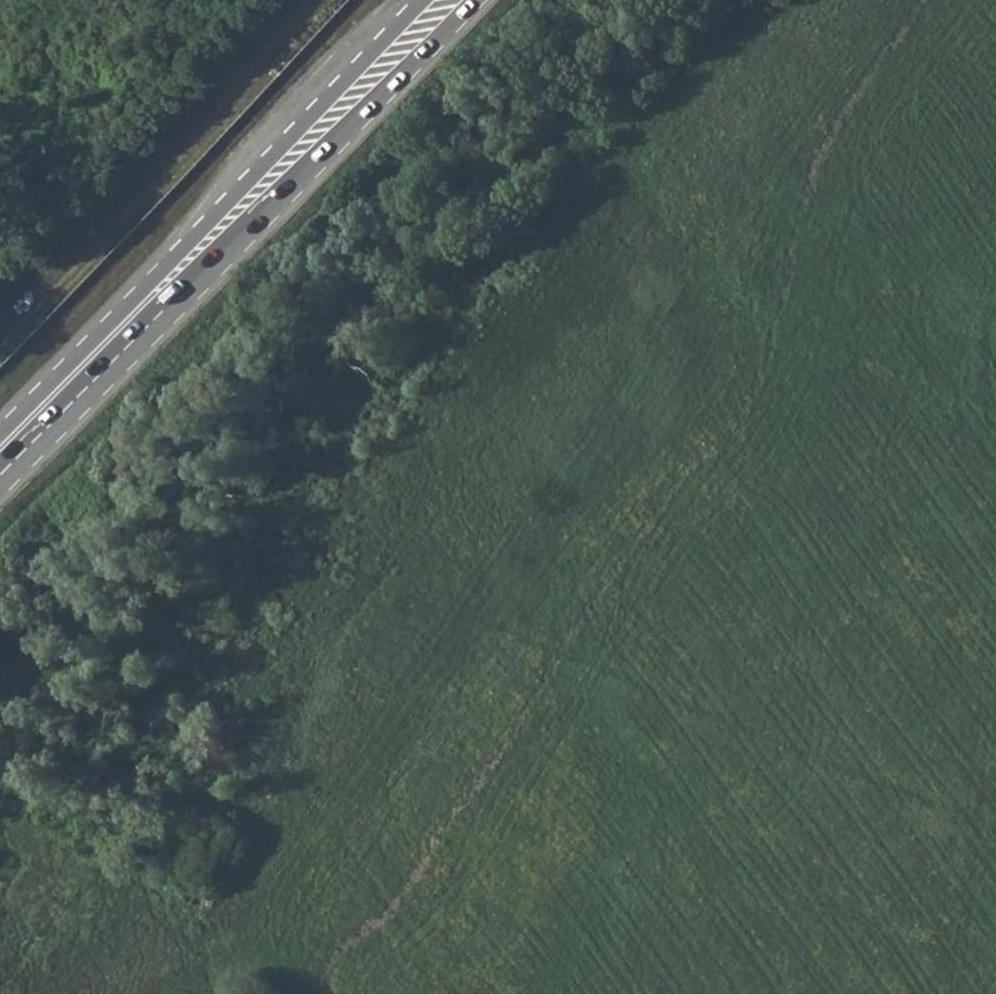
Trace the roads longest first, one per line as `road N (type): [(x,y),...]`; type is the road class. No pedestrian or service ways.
road 1 (primary): [(0,489),(478,0)]
road 2 (primary): [(425,0),(0,432)]

